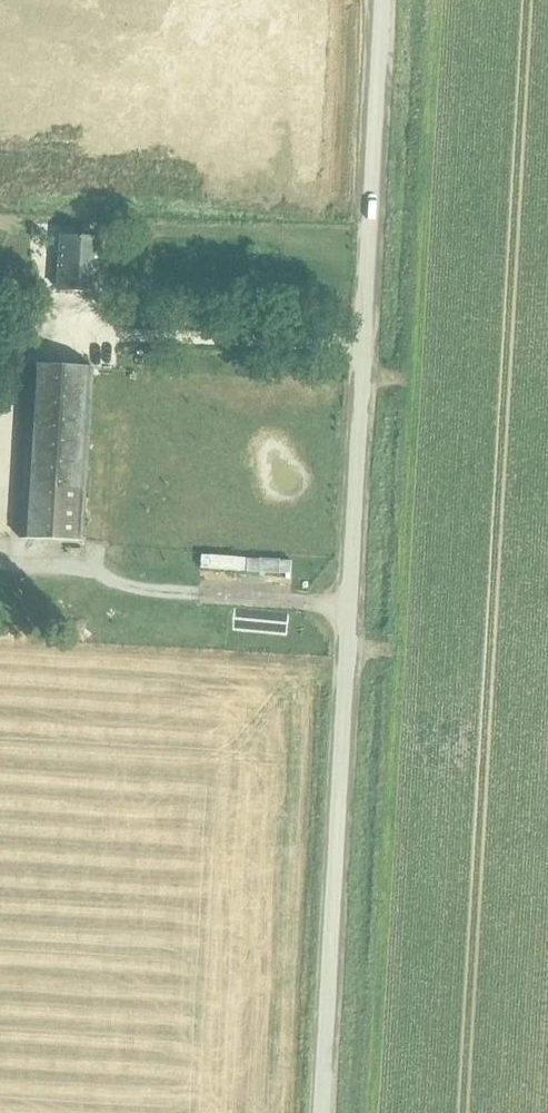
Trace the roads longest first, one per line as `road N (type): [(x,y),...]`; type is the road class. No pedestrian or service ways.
road 1 (unclassified): [(320,1112),(380,0)]

